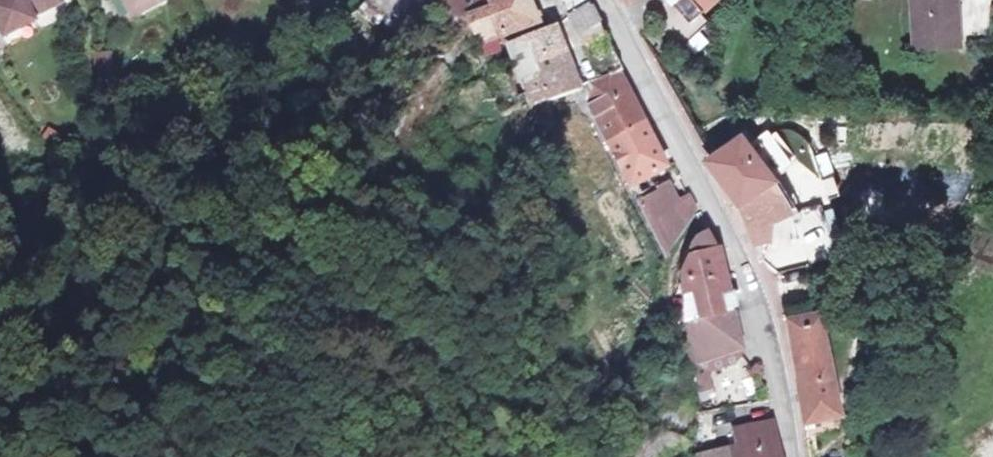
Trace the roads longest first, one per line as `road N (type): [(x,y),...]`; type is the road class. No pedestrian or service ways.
road 1 (residential): [(605,0),(714,209),(729,218),(753,292),(747,305),(766,361),(779,369),(791,456)]

